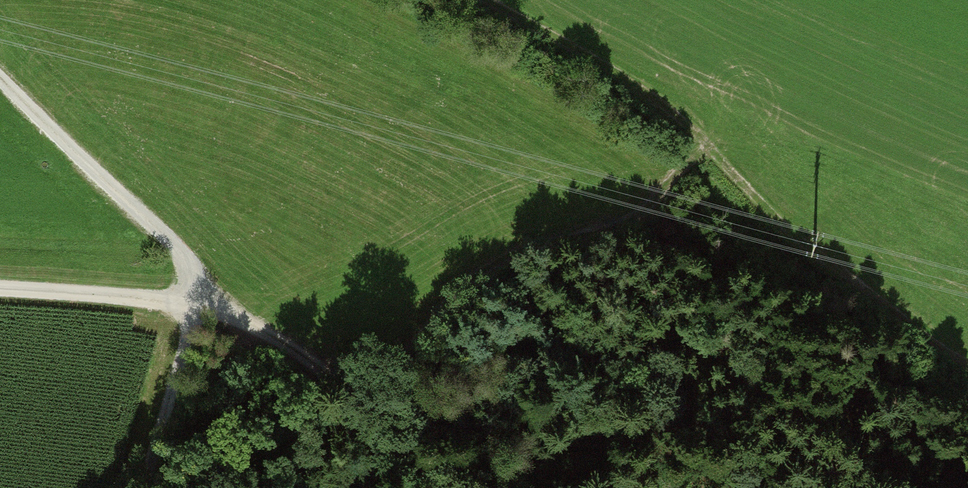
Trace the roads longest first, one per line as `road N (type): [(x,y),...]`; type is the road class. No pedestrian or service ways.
road 1 (track): [(482,0),(666,111),(792,251),(967,374)]
road 2 (track): [(331,376),(378,371),(418,353),(449,306),(491,268),(564,242),(792,251)]
road 3 (track): [(193,313),(428,429),(491,487)]
road 4 (track): [(0,77),(176,246),(195,291),(193,313)]
road 5 (track): [(0,288),(89,292),(193,313)]
road 6 (track): [(193,313),(145,487)]

